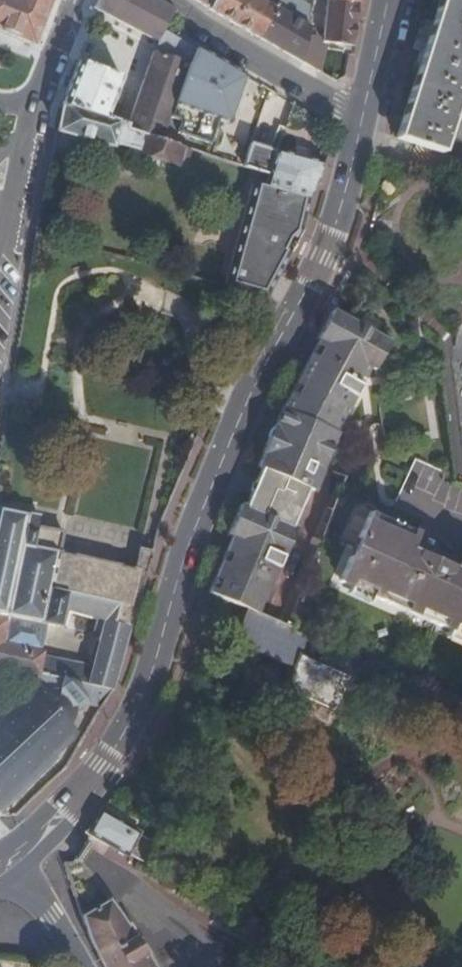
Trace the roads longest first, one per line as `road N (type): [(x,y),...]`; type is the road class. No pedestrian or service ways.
road 1 (secondary): [(65,818),(115,756),(148,694),(188,549),(253,390),(324,258),(363,117)]
road 2 (residential): [(190,10),(363,117)]
road 3 (residential): [(0,207),(11,197),(46,72)]

